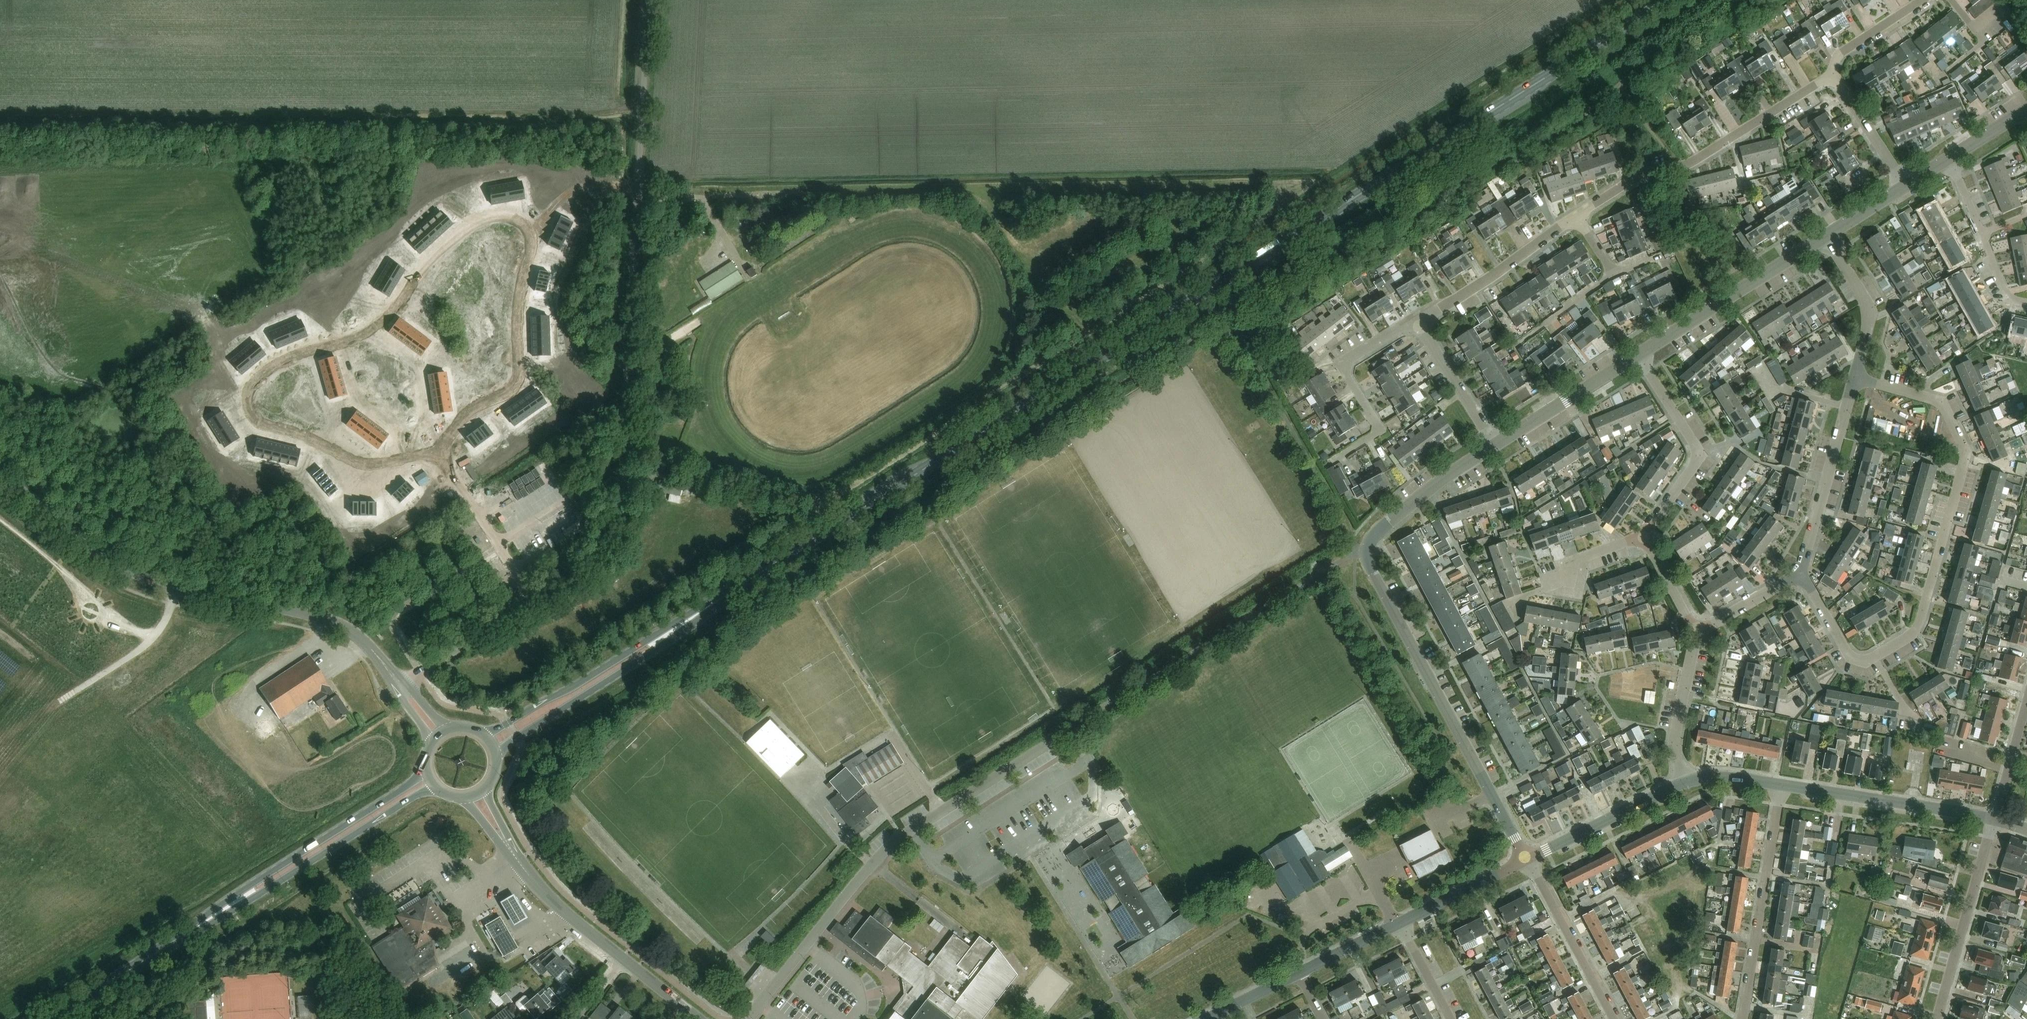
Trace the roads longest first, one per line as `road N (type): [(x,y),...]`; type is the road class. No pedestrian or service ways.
road 1 (primary): [(491,744),(1668,0)]
road 2 (unclassified): [(440,452),(520,372),(515,313),(530,240),(506,217),(460,234),(379,322),(273,368),(249,397),(251,414),(262,422),(369,466),(397,460)]
road 3 (unclassified): [(533,602),(596,557),(620,502),(648,0)]
road 4 (residential): [(1527,858),(1364,551),(1384,526),(1495,445)]
road 5 (residential): [(1801,571),(1858,661),(1915,632),(1921,618),(1963,444),(1942,402),(1855,379)]
road 6 (tertiary): [(401,685),(347,628),(145,576),(87,545),(0,474)]
road 7 (primary): [(53,1018),(429,780)]
road 8 (residential): [(748,1018),(897,842),(1076,727)]
road 9 (tertiary): [(702,1018),(549,895),(476,796)]
road 10 (residential): [(1576,218),(1637,176),(1692,163),(1834,75)]
road 11 (residential): [(1742,1018),(1781,783)]
road 12 (residential): [(1638,353),(1826,235)]
road 13 (residential): [(1644,536),(1701,457),(1638,353)]
road 14 (tertiary): [(1781,783),(1994,819)]
road 15 (residential): [(1335,460),(1379,429),(1347,361),(1419,321)]
road 16 (residential): [(1937,1018),(1994,819)]
road 17 (residential): [(1855,379),(1801,571)]
road 18 (track): [(1692,992),(1674,973),(1671,941),(1645,896),(1707,867),(1725,871)]
road 19 (residential): [(1419,321),(1576,218)]
road 20 (residential): [(1614,1018),(1527,858)]
road 21 (unclassified): [(533,602),(440,452)]
road 22 (tertiary): [(1527,858),(1685,782)]
road 23 (residential): [(1495,445),(1638,353)]
road 24 (residential): [(2026,303),(2008,297),(1950,158)]
road 25 (residential): [(1855,379),(1869,310),(1826,235)]
road 26 (unclassified): [(401,685),(533,602)]
road 27 (residential): [(1685,782),(1674,735),(1698,633)]
road 28 (residential): [(1495,445),(1419,321)]
road 29 (tertiary): [(1400,923),(1527,858)]
road 30 (residential): [(1904,186),(1834,75)]
road 31 (residential): [(1994,819),(2026,699)]
road 32 (residential): [(1801,571),(1698,633)]

